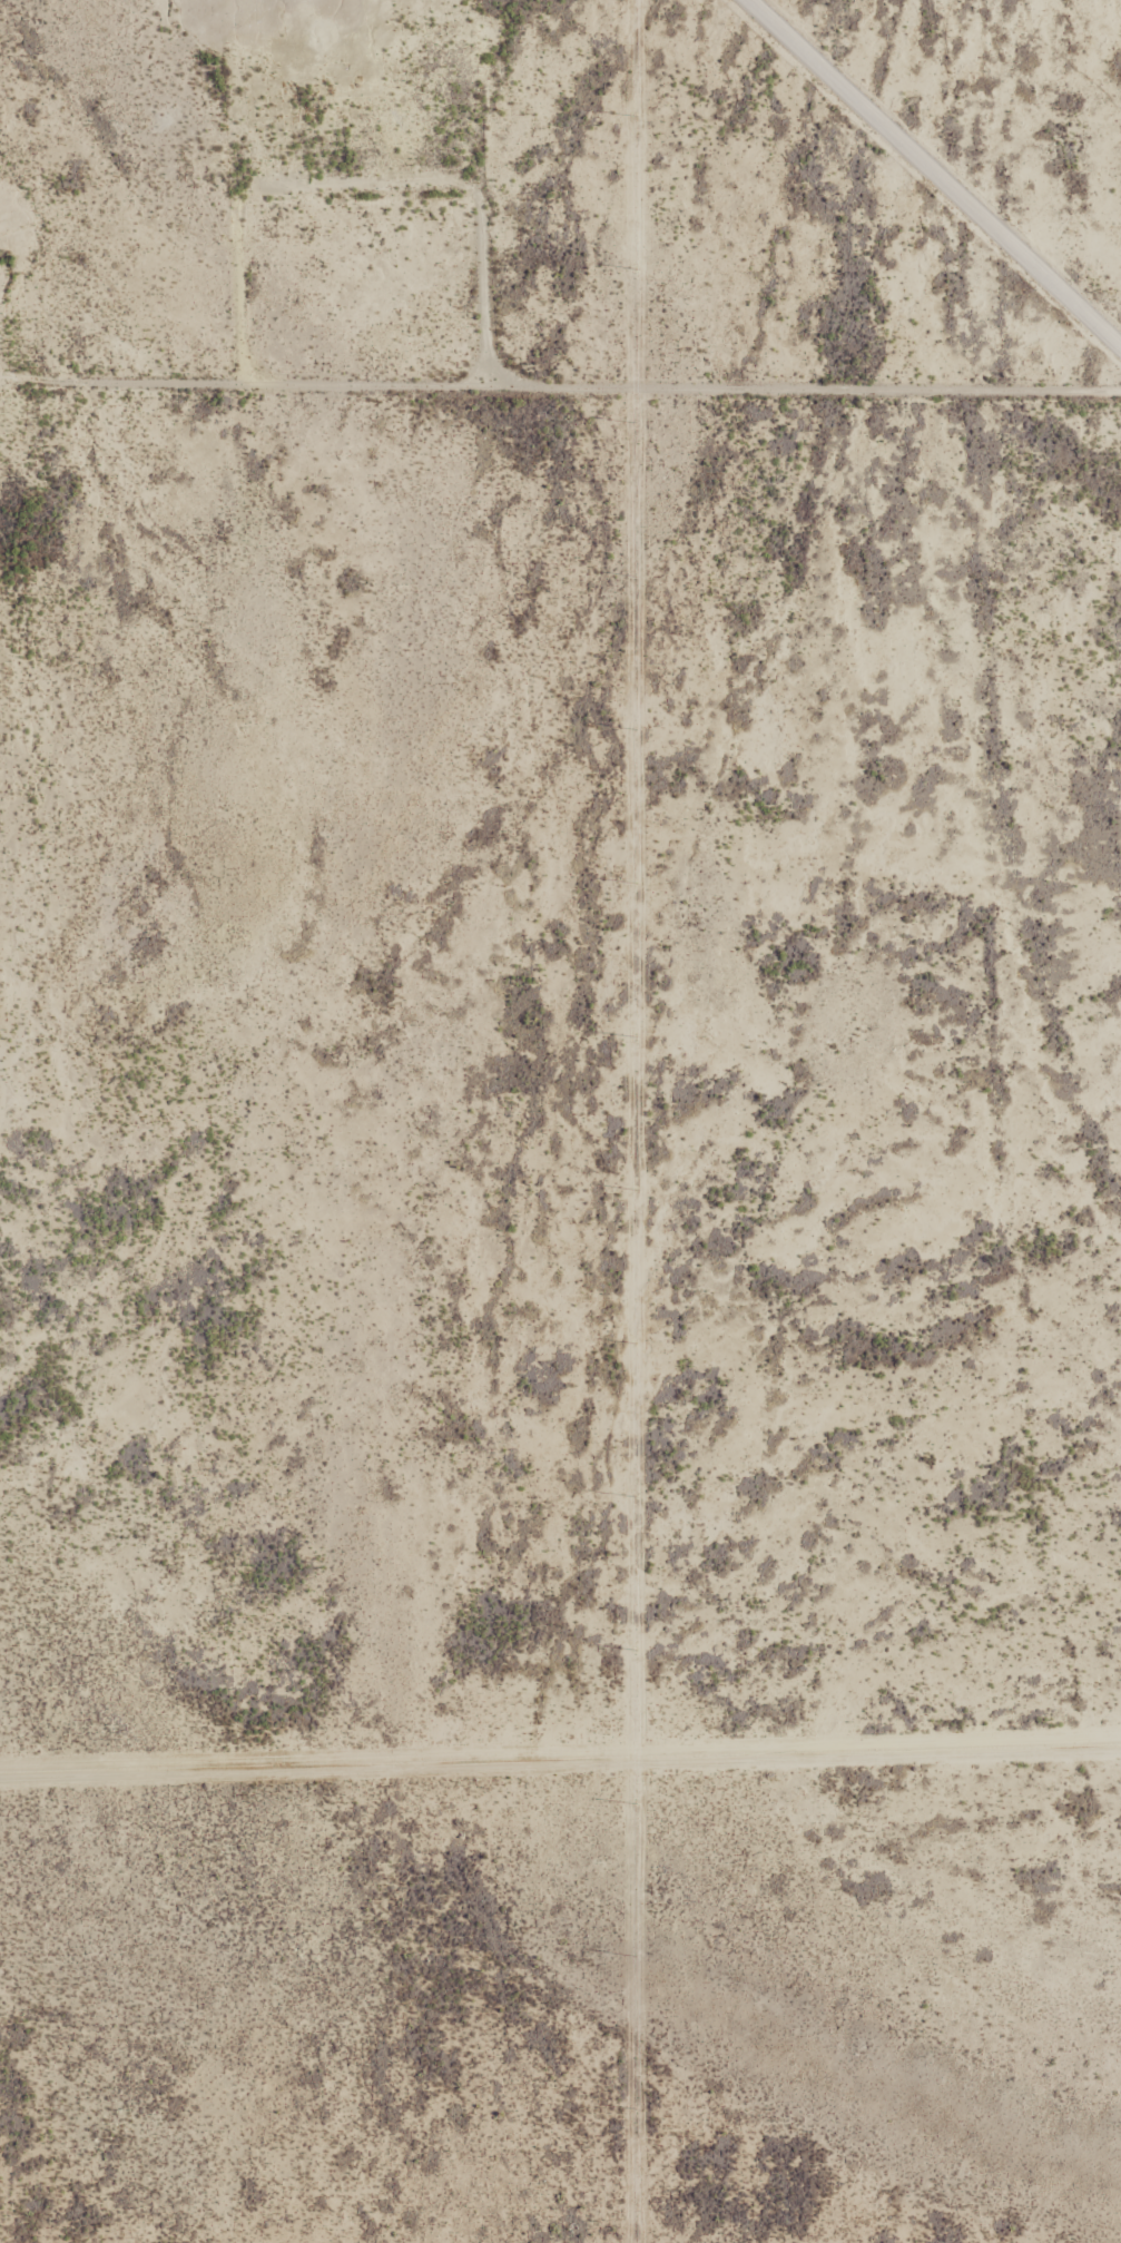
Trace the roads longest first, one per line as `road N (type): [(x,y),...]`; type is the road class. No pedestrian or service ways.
road 1 (residential): [(744,0),(1120,344)]

